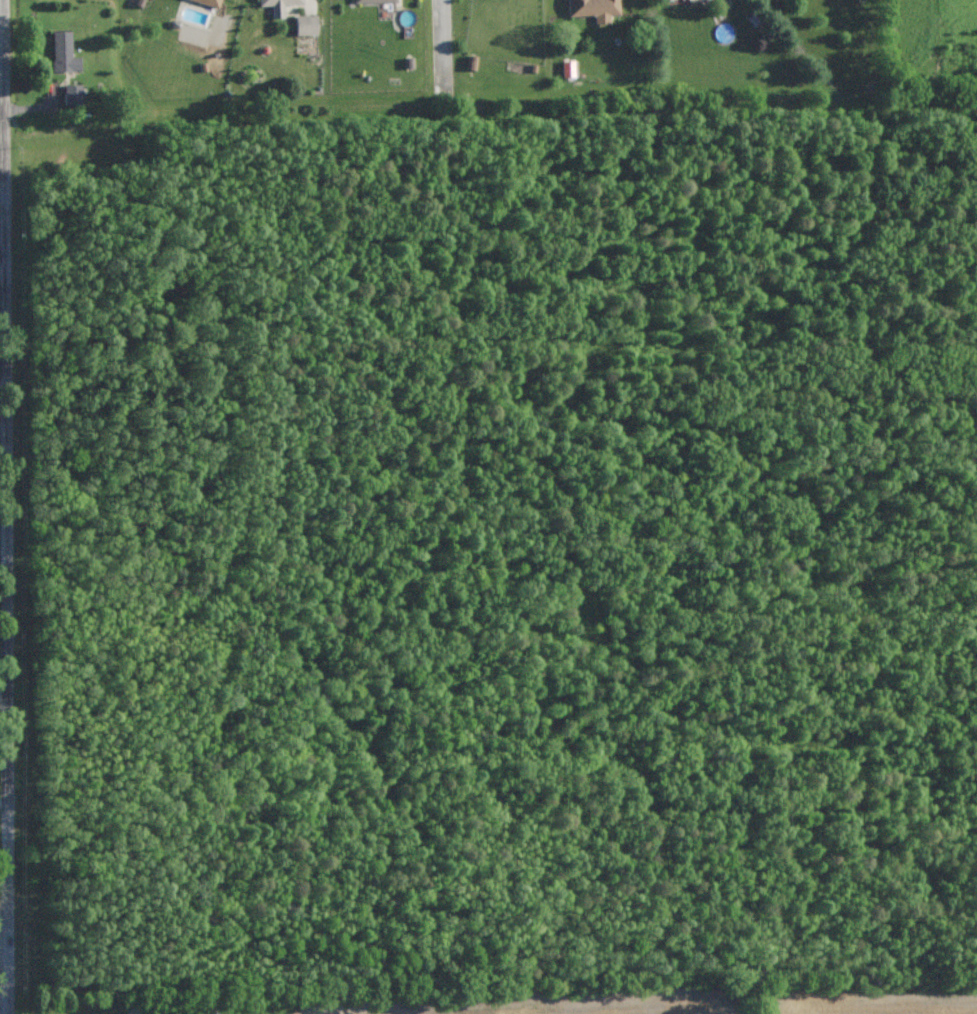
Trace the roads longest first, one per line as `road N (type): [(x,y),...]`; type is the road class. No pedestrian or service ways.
road 1 (residential): [(4,0),(9,1013)]

